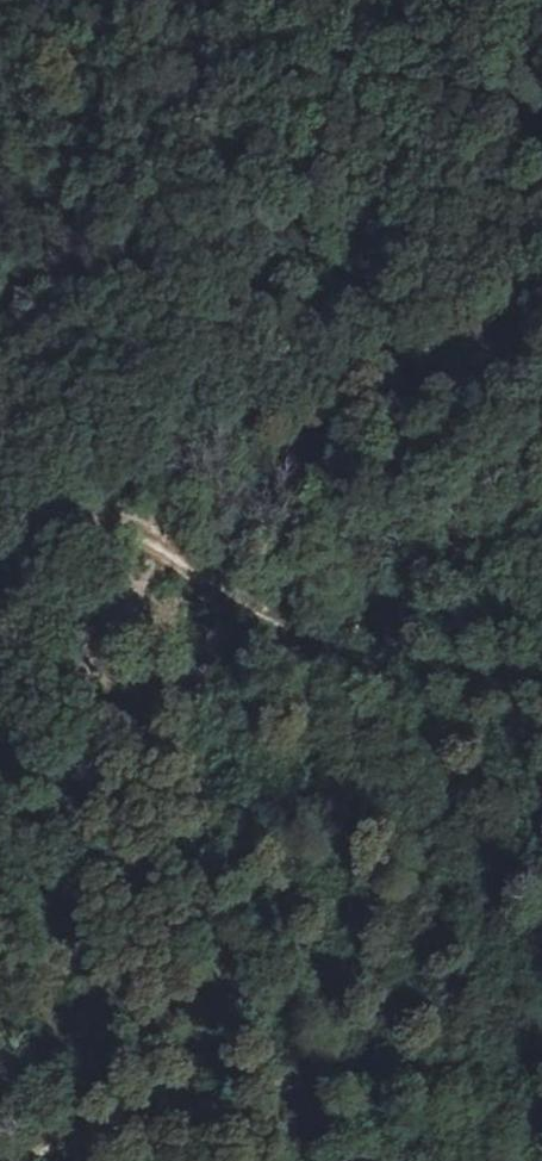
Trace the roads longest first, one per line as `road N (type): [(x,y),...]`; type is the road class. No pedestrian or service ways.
road 1 (track): [(541,529),(473,550),(378,627),(341,641),(296,637),(160,547),(119,538),(80,544),(0,631)]
road 2 (track): [(37,1160),(220,1104),(327,1086),(541,1071)]

